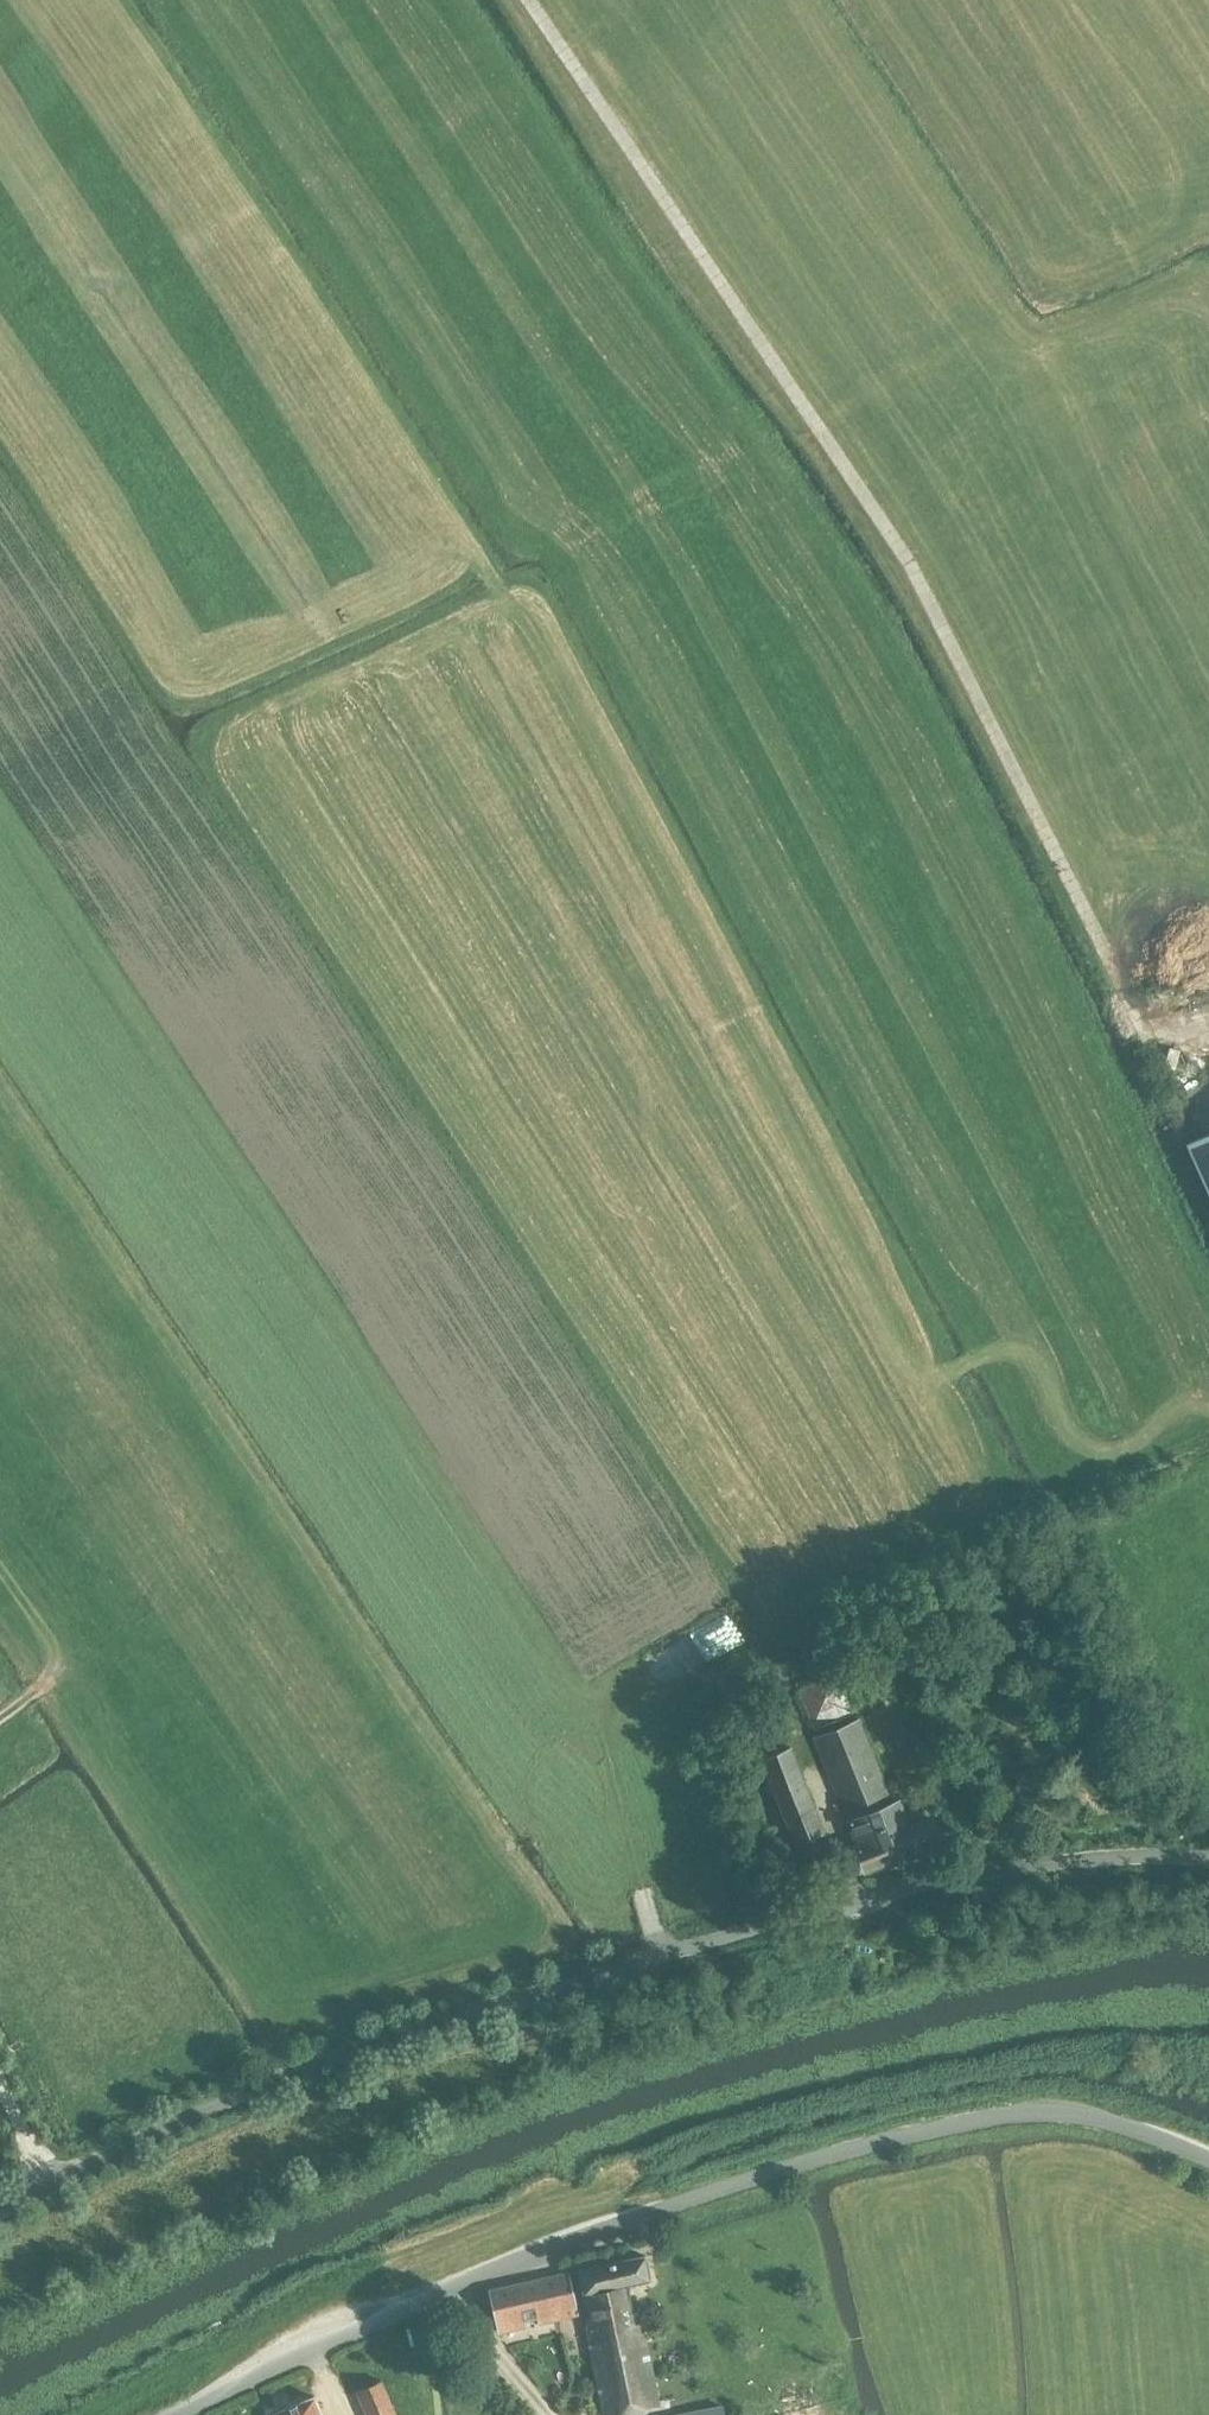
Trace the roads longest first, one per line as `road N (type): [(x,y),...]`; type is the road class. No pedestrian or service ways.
road 1 (track): [(0,791),(577,1691),(611,1762),(642,1888),(668,1955)]
road 2 (unclassified): [(1208,1859),(1172,1853),(1019,1867),(666,1955),(197,2122),(0,2215)]
road 3 (track): [(1208,1010),(1148,1030),(911,563),(530,0)]
road 4 (unclassified): [(180,2414),(307,2340),(545,2248),(850,2149),(1041,2111),(1077,2113),(1208,2159)]
road 5 (track): [(1208,1374),(1168,1258),(1066,1040)]
road 6 (track): [(996,1348),(1208,1419)]
road 7 (track): [(943,1374),(996,1348),(940,1224)]
road 8 (track): [(554,2414),(456,2287)]
road 9 (track): [(0,2079),(52,2190)]

